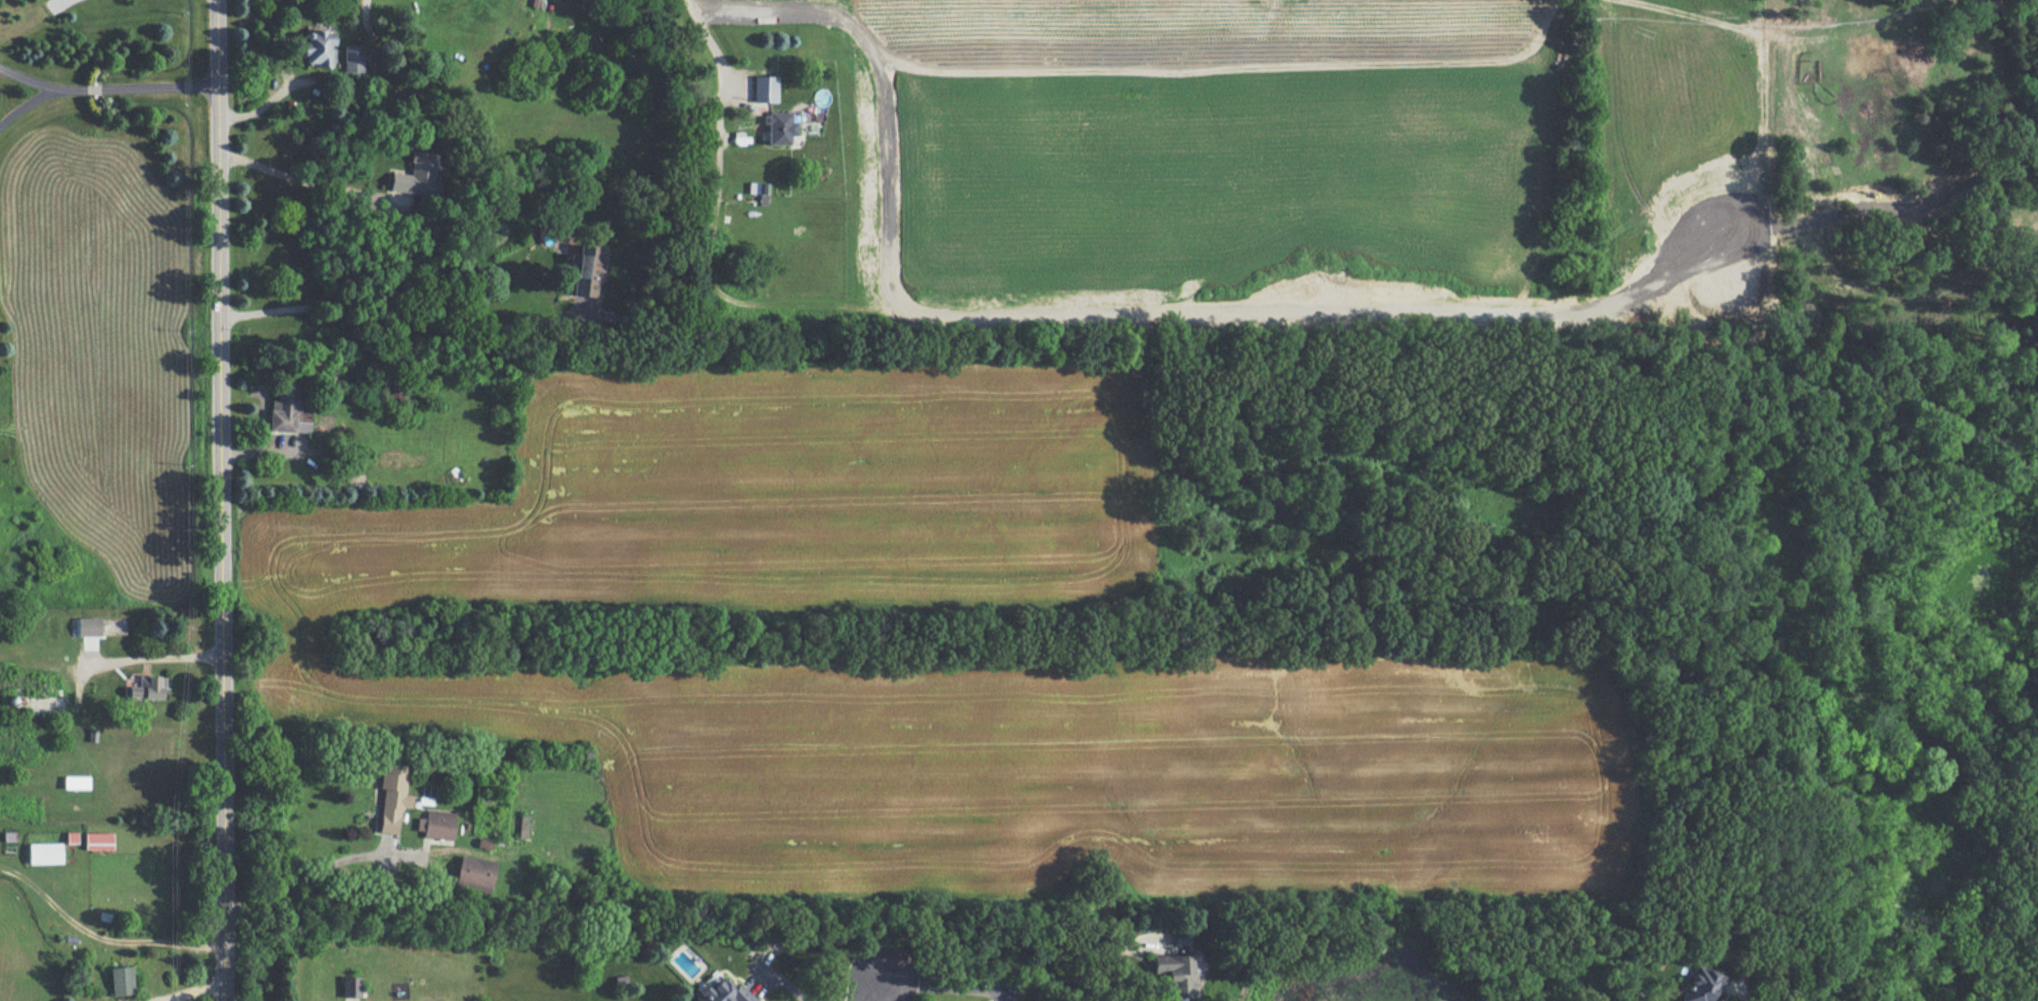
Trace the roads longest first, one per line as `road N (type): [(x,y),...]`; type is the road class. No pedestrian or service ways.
road 1 (tertiary): [(218,1000),(216,0)]

